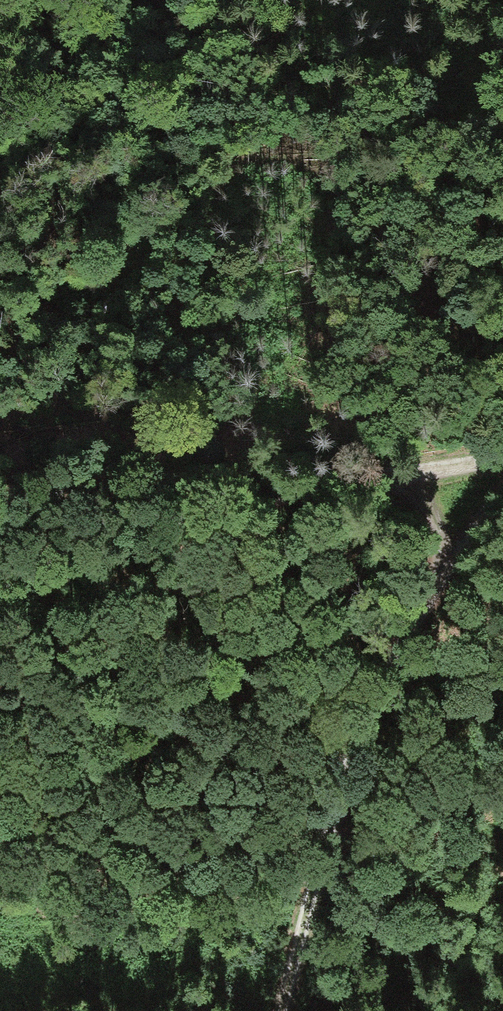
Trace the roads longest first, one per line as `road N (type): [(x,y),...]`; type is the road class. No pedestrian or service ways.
road 1 (track): [(0,574),(116,536),(297,493),(502,461)]
road 2 (track): [(437,549),(371,710),(273,1010)]
road 3 (track): [(427,471),(437,549),(502,463)]
road 4 (track): [(0,18),(151,0)]

